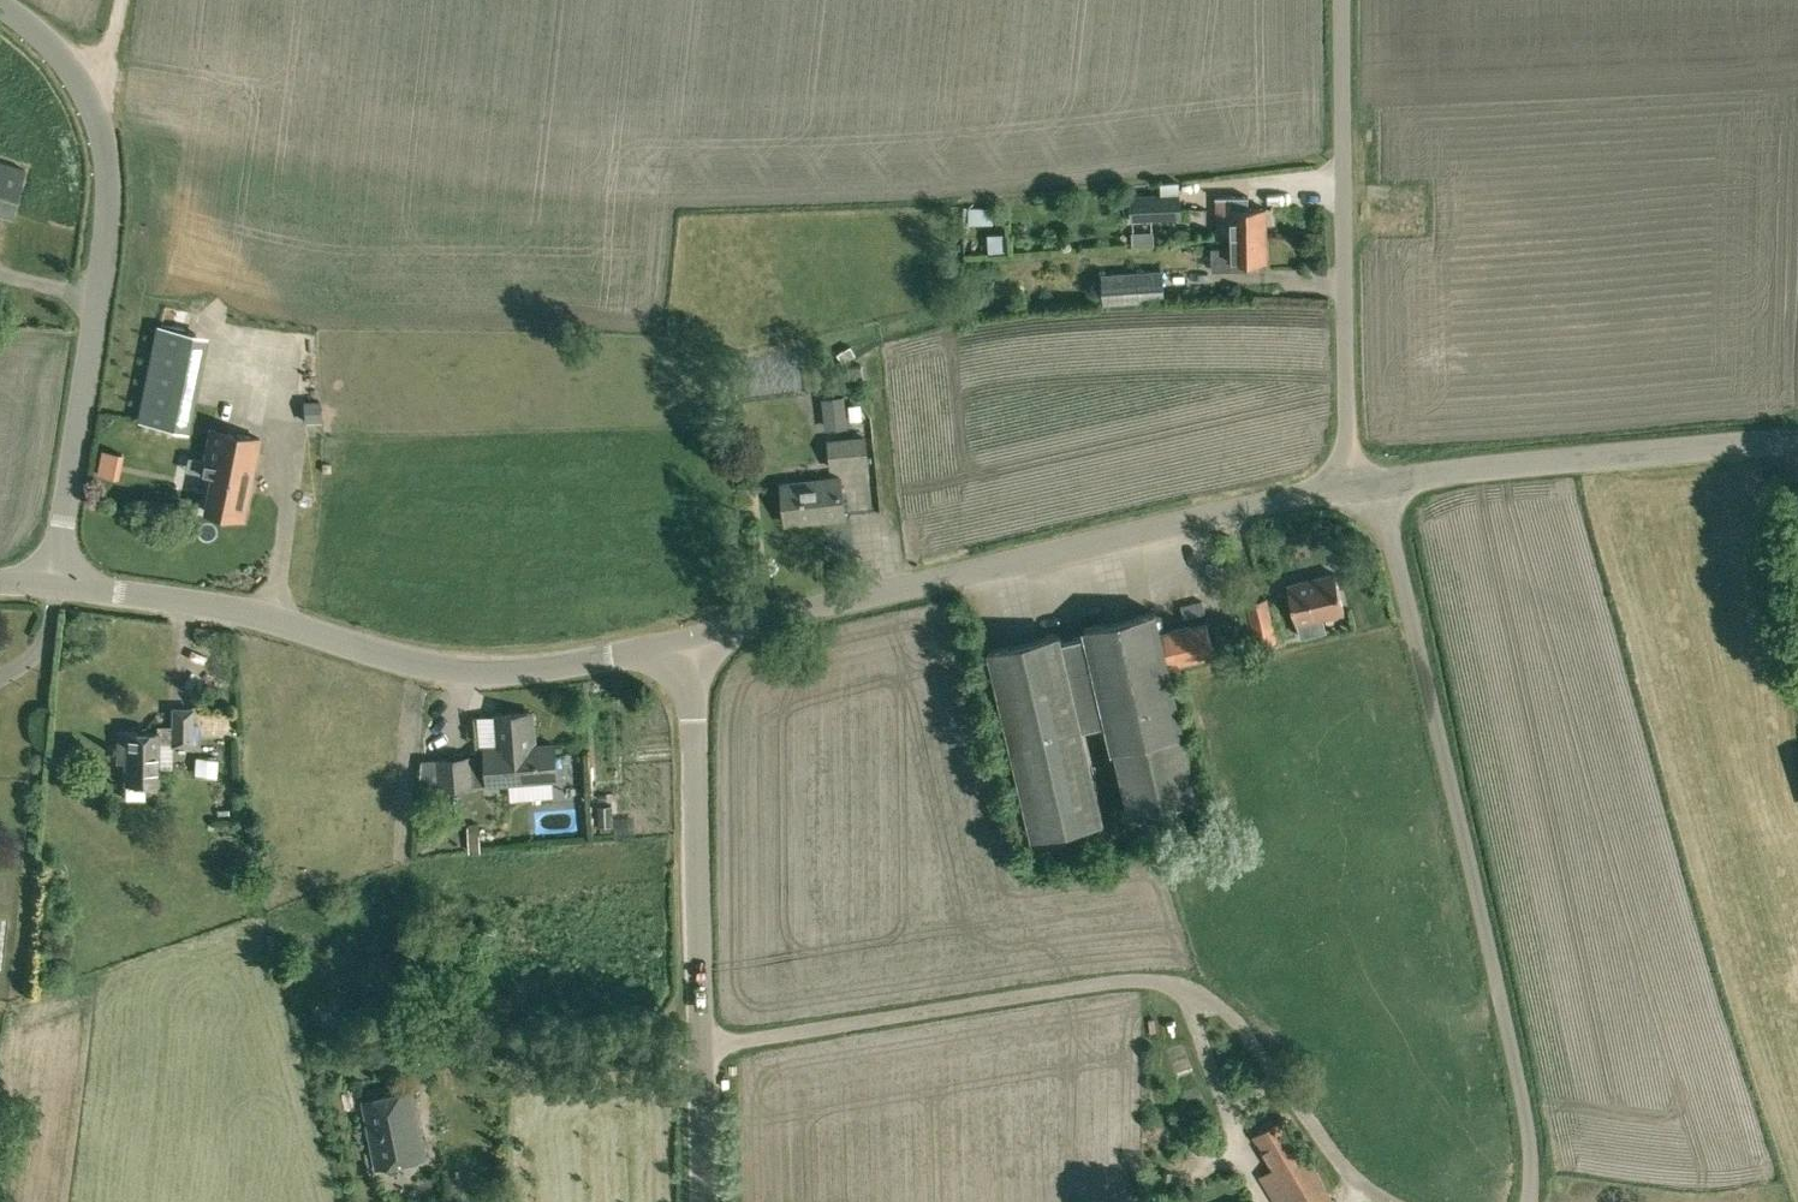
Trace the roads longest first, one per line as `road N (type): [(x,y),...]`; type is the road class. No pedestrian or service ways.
road 1 (tertiary): [(688,643),(1347,482)]
road 2 (tertiary): [(688,643),(485,672),(207,601),(52,584)]
road 3 (tertiary): [(52,584),(103,247),(104,161),(70,70),(0,2)]
road 4 (tertiary): [(703,1201),(688,643)]
road 5 (unclassified): [(1347,482),(1342,0)]
road 6 (tertiary): [(1347,482),(1797,440)]

